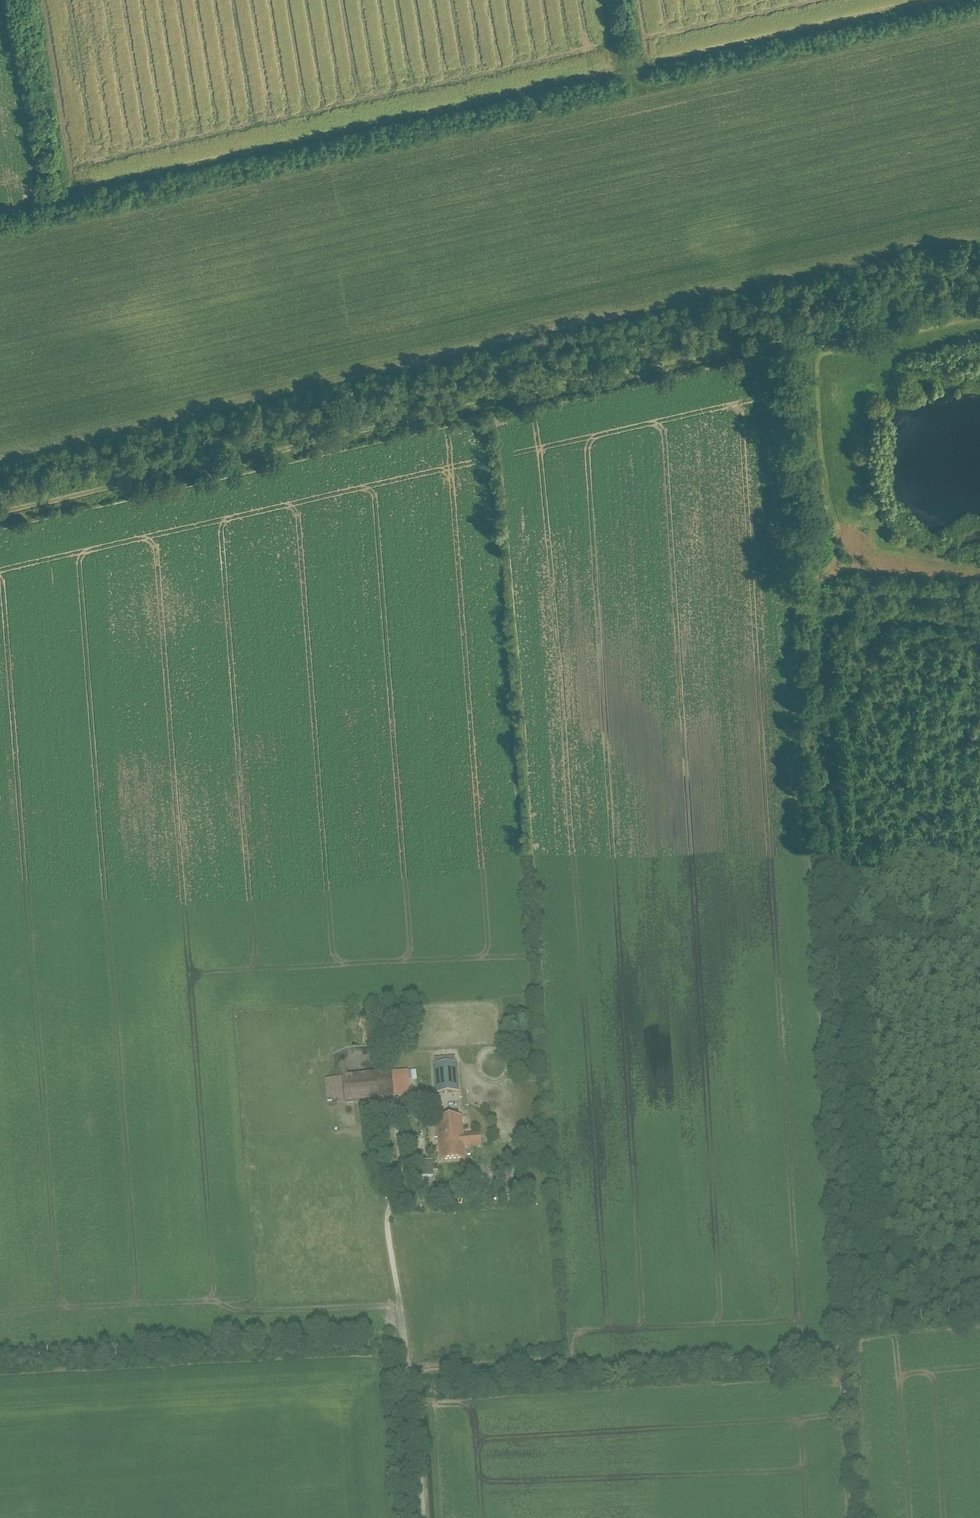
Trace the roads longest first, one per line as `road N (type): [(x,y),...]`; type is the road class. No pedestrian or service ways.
road 1 (track): [(0,501),(979,287)]

